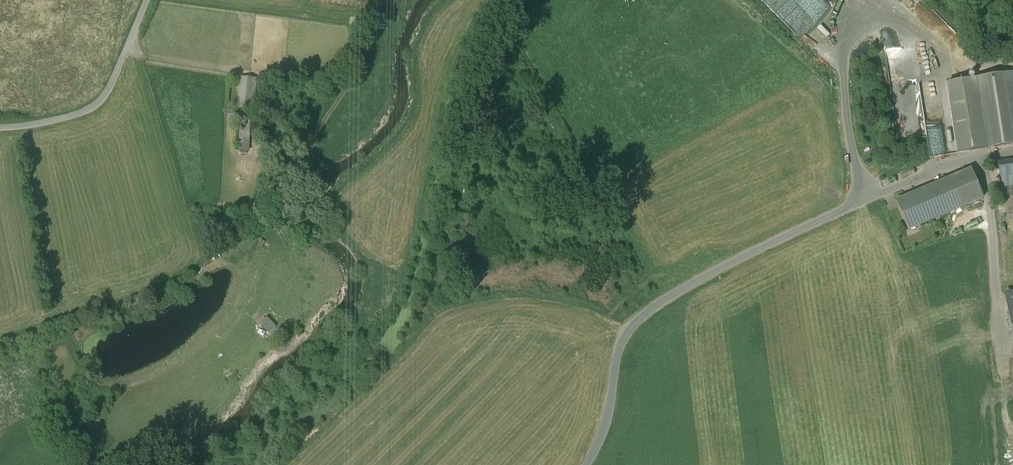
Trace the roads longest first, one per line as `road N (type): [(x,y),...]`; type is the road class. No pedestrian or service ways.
road 1 (unclassified): [(586,464),(608,420),(618,347),(644,314),(879,191),(996,153)]
road 2 (track): [(285,225),(285,179),(369,57),(380,0)]

